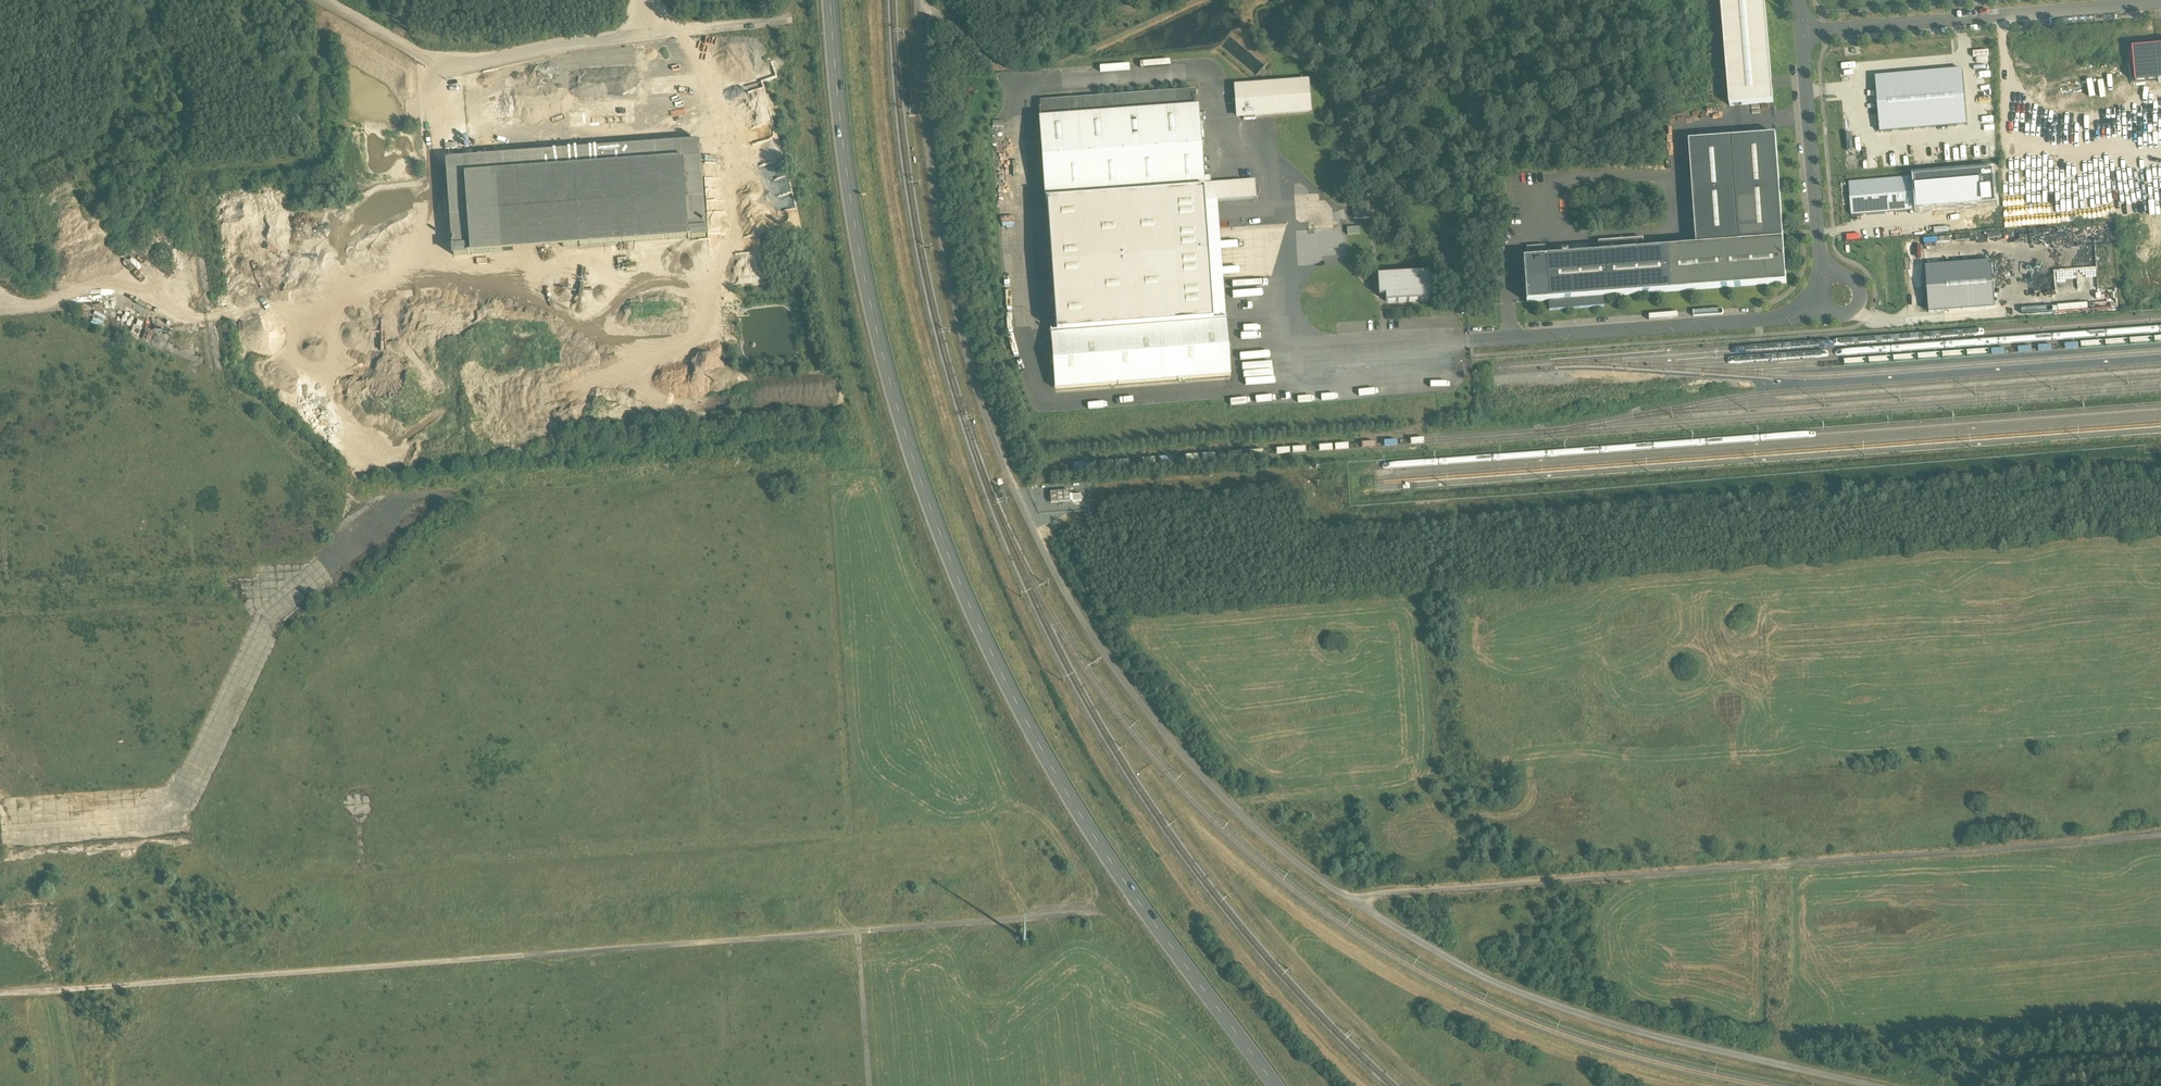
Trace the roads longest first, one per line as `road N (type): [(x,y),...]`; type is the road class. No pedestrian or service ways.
road 1 (primary): [(1274,1085),(1058,781),(981,632),(920,482),(857,230),(831,0)]
road 2 (track): [(1091,910),(0,997)]
road 3 (track): [(438,59),(429,99),(441,269),(486,294),(583,325),(677,315),(710,293),(731,243),(736,140),(712,71),(648,0)]
road 4 (track): [(24,843),(166,835),(283,607),(404,502)]
road 5 (track): [(322,0),(451,64),(679,31)]
road 6 (unclassified): [(1800,34),(2160,2)]
road 7 (track): [(1428,1085),(1382,1049),(1240,895)]
road 8 (unclassified): [(1800,34),(1821,268)]
road 9 (unclassified): [(1821,268),(1794,313),(1847,315),(1856,308),(1857,285),(1842,274)]

